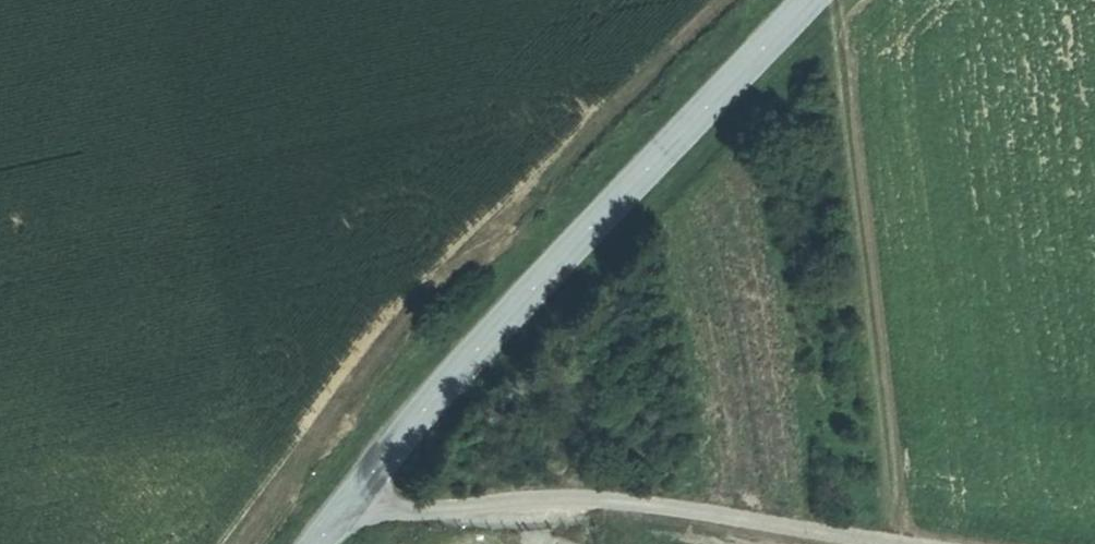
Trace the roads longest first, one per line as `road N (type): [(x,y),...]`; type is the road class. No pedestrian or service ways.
road 1 (tertiary): [(808,0),(470,363),(322,543)]
road 2 (track): [(900,543),(840,0)]
road 3 (track): [(344,515),(559,499),(882,543)]

